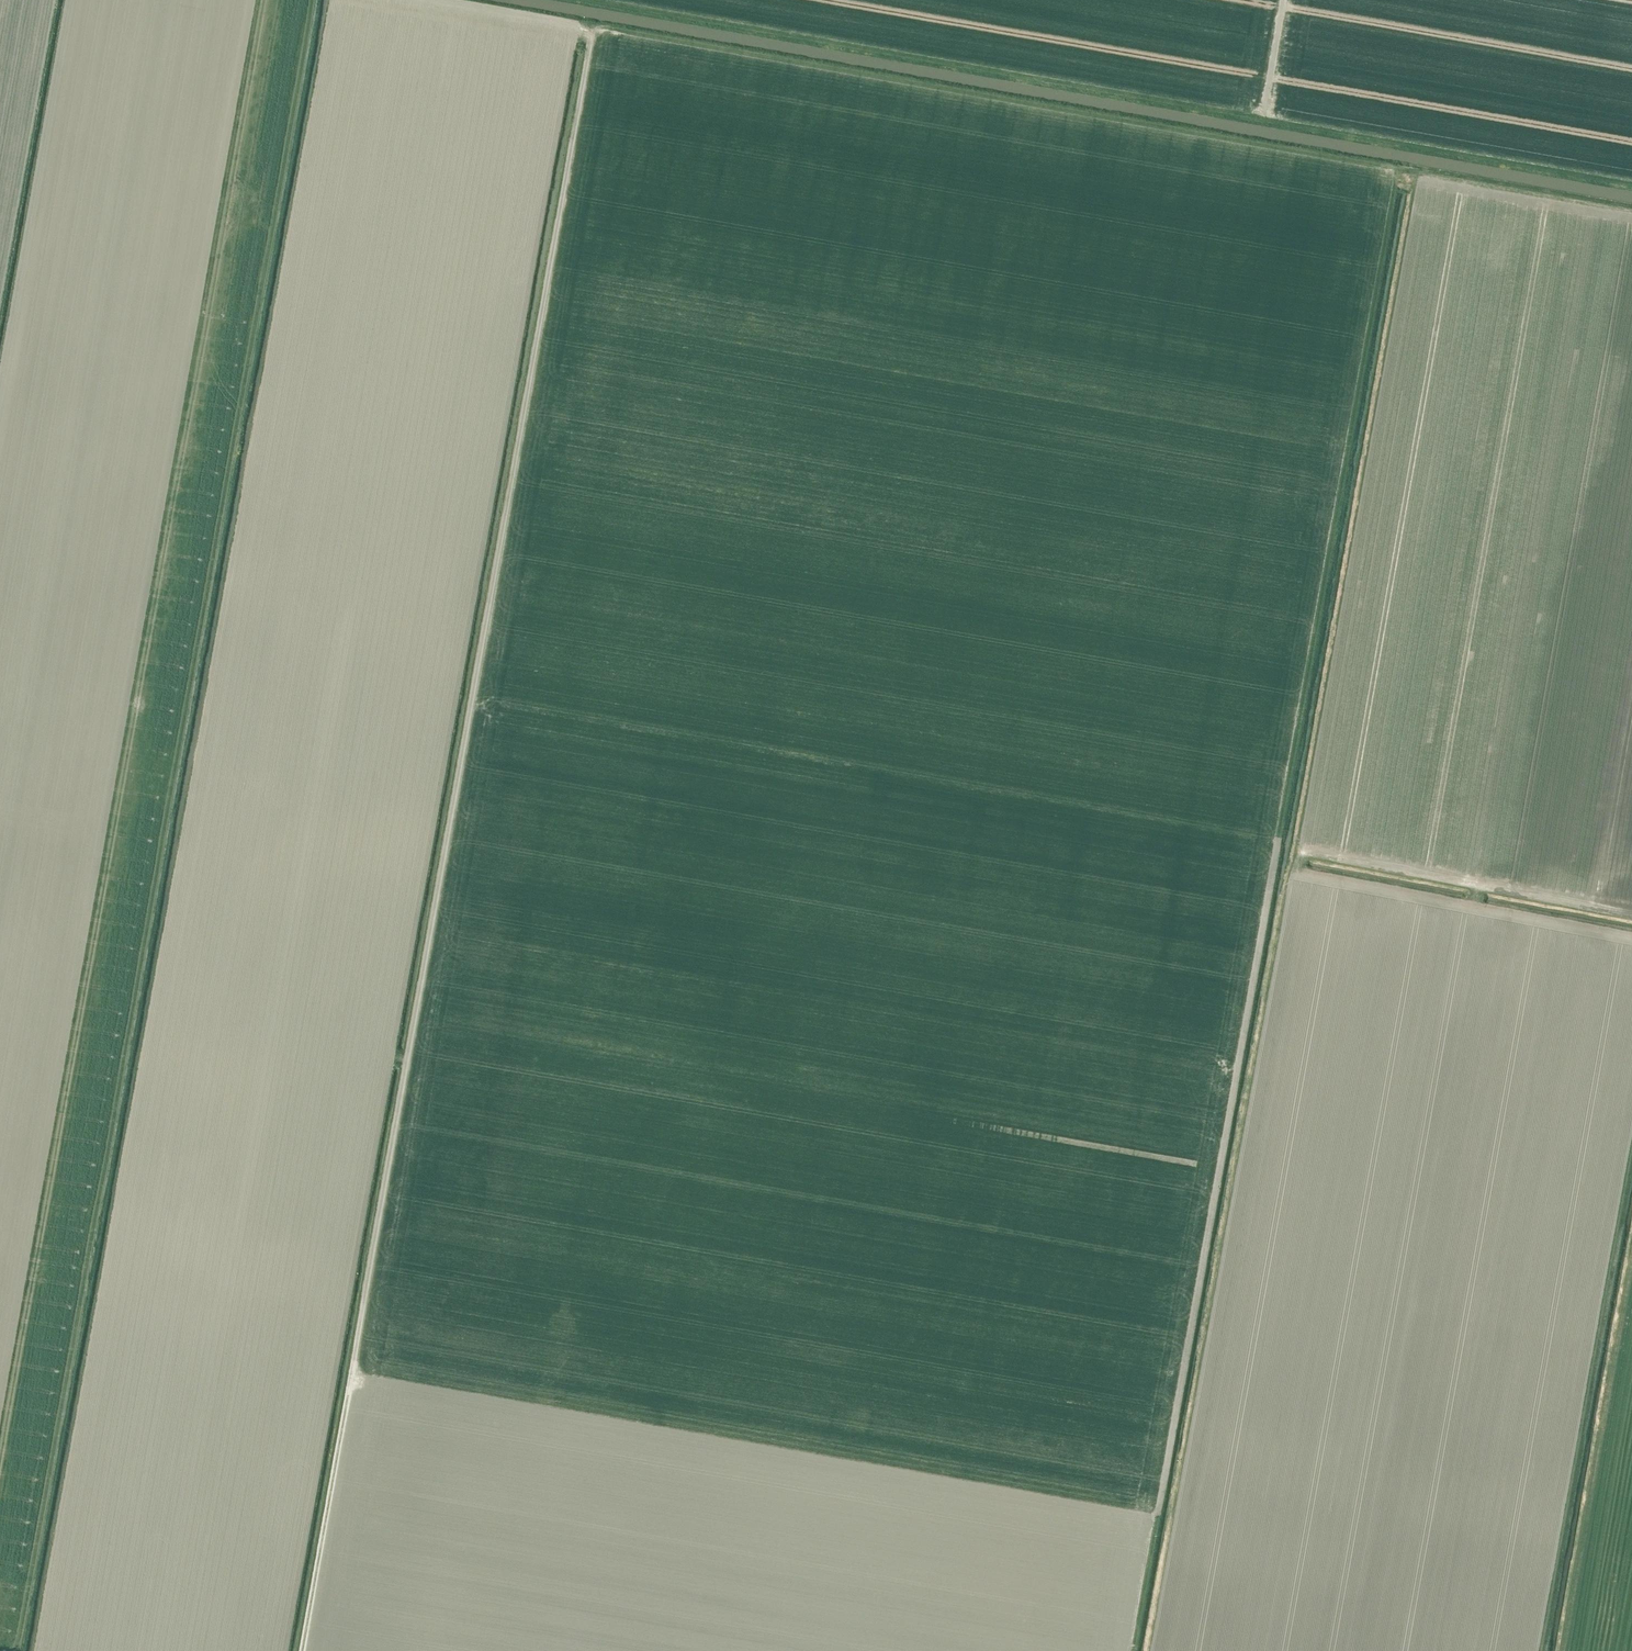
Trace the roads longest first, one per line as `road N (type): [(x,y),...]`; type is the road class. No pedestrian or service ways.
road 1 (track): [(304,1650),(511,488)]

